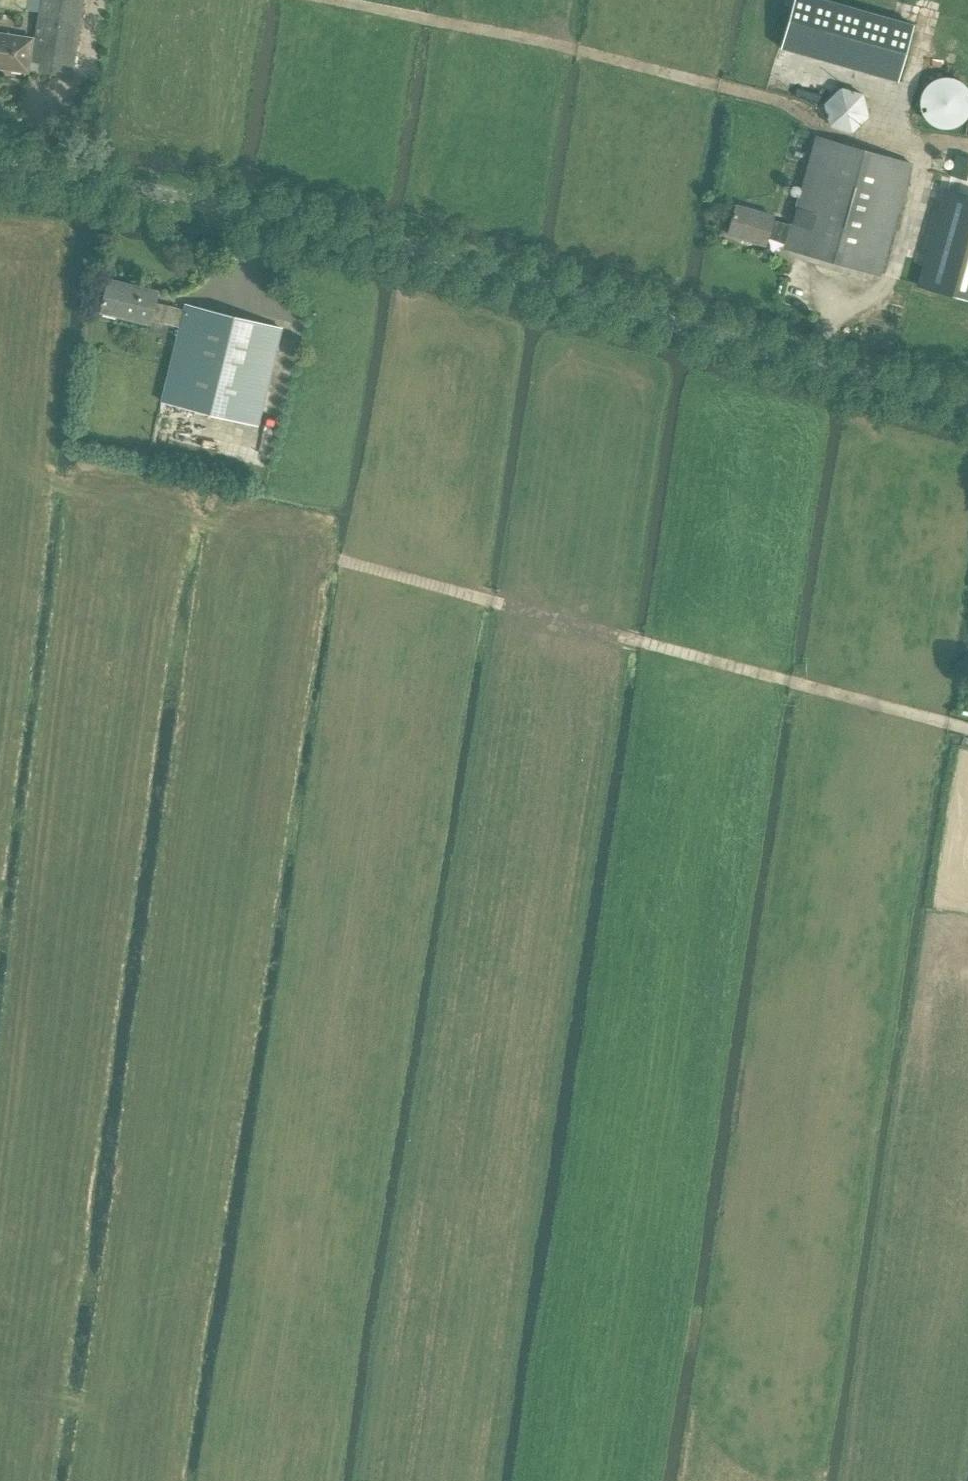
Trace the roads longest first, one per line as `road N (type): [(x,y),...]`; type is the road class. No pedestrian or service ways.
road 1 (track): [(967,728),(46,478),(0,446)]
road 2 (unclassified): [(967,403),(430,258),(0,166)]

